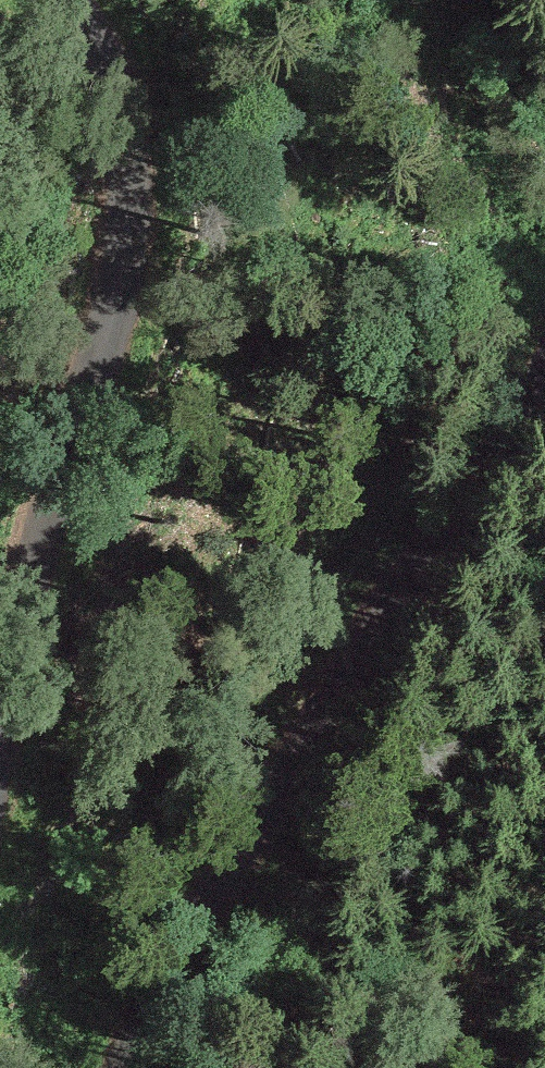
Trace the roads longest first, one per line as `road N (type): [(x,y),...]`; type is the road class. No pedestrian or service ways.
road 1 (unclassified): [(123,1067),(155,990),(291,785),(544,368)]
road 2 (unclassified): [(63,0),(100,57),(124,142),(123,227),(0,738)]

